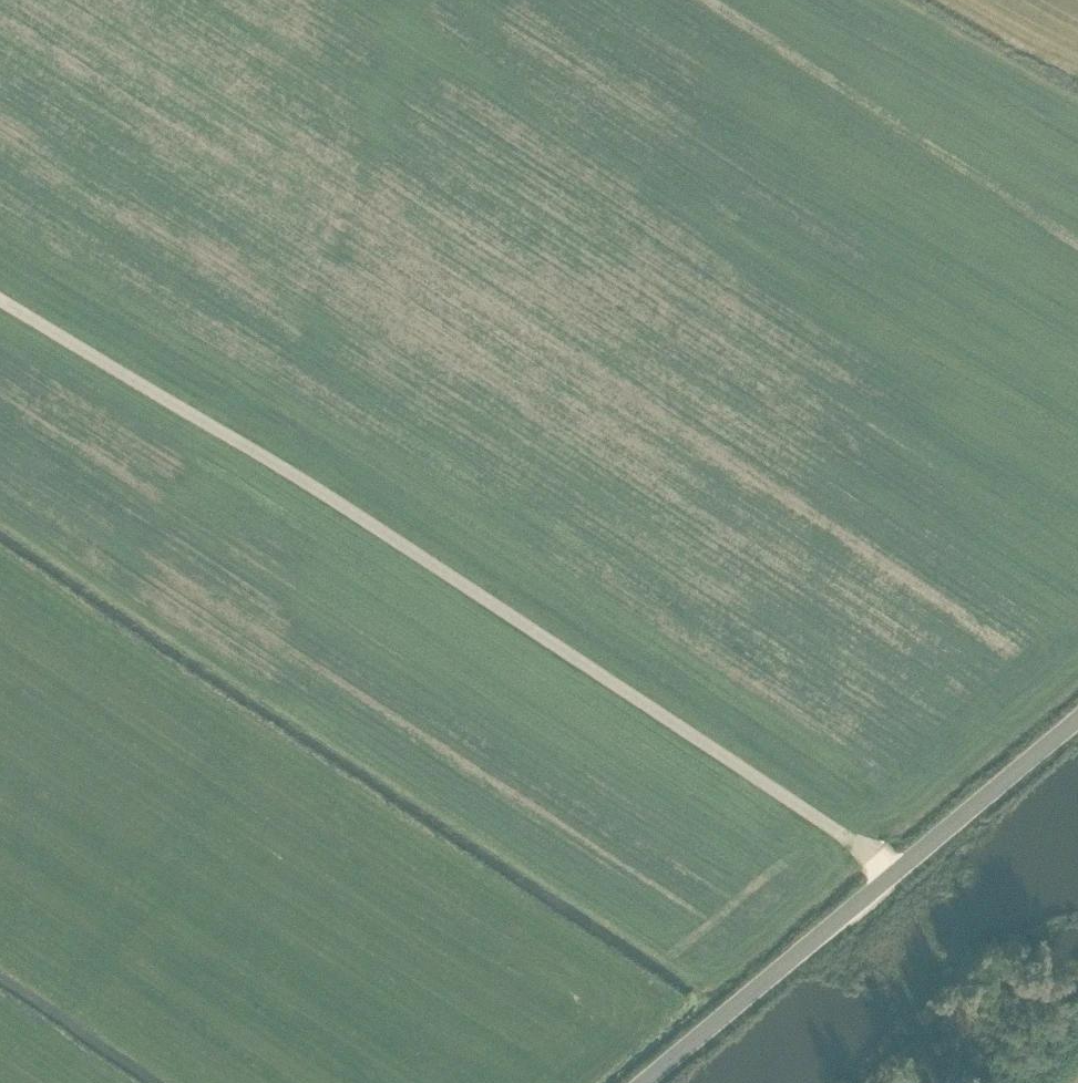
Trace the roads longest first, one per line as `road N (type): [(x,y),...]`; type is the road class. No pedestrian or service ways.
road 1 (unclassified): [(640,1082),(1077,721)]

